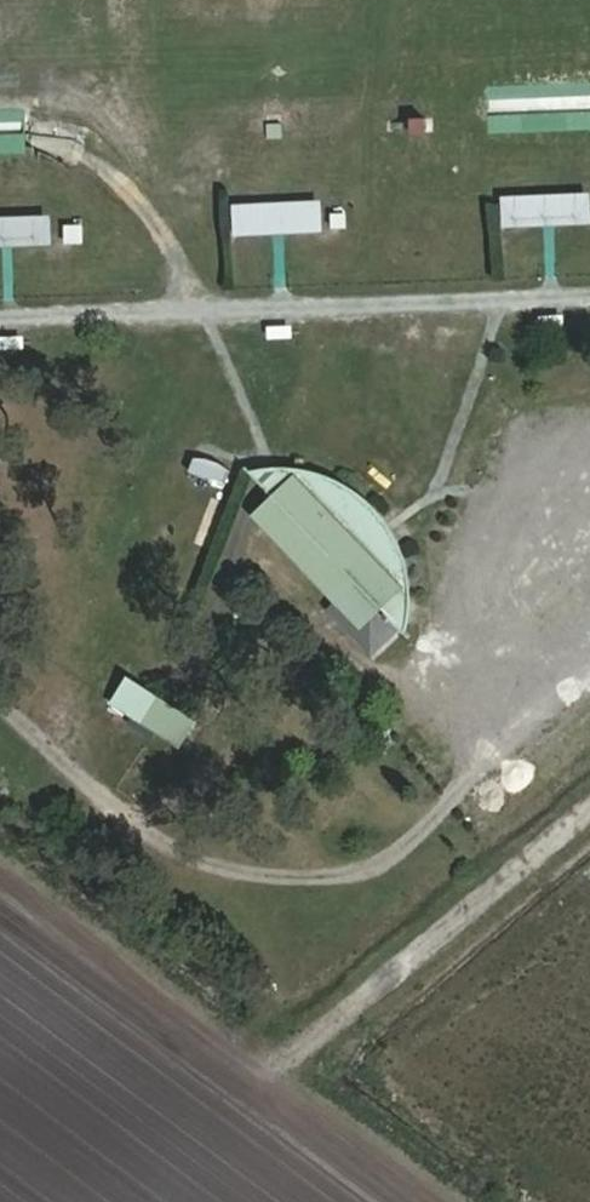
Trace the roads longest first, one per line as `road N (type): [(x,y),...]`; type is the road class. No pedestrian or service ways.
road 1 (track): [(265,1079),(589,806)]
road 2 (track): [(265,1079),(431,1201)]

